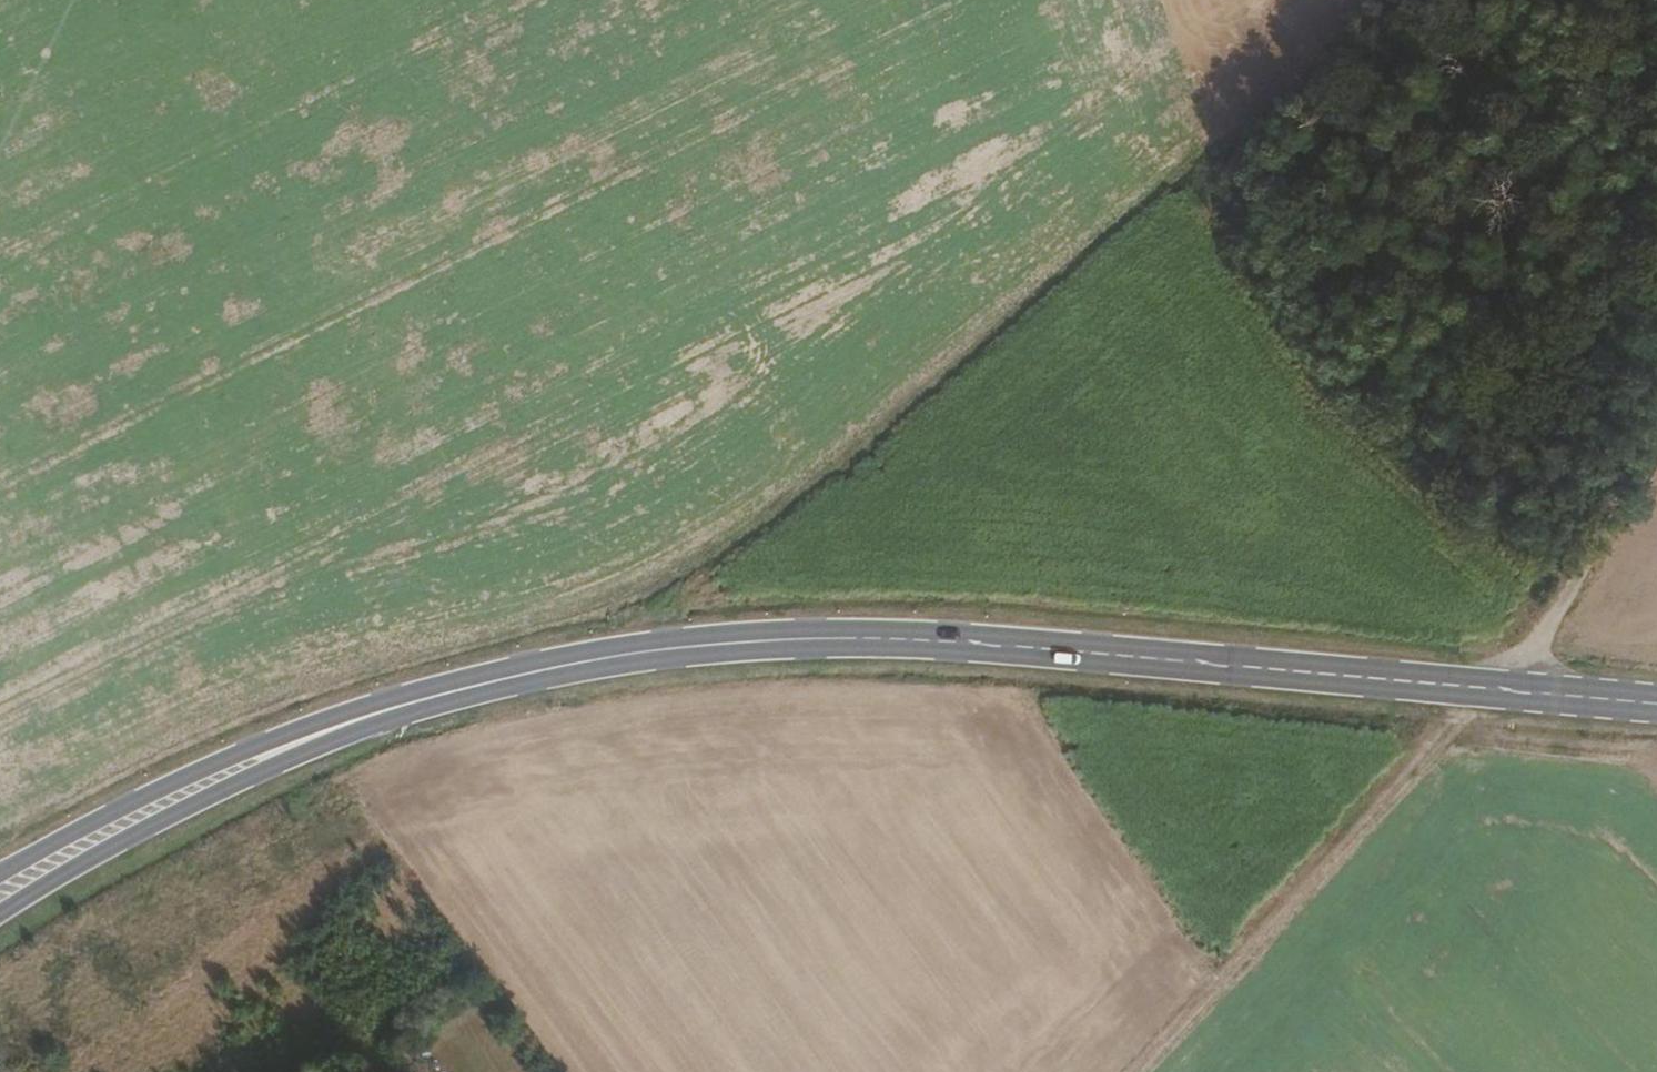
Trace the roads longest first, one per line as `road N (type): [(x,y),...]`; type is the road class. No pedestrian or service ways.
road 1 (primary): [(1656,704),(858,637),(611,657),(447,693)]
road 2 (track): [(1147,1071),(1511,691),(1656,476)]
road 3 (primary): [(0,912),(222,789),(447,693)]
road 4 (primary): [(447,693),(212,765),(0,875)]

